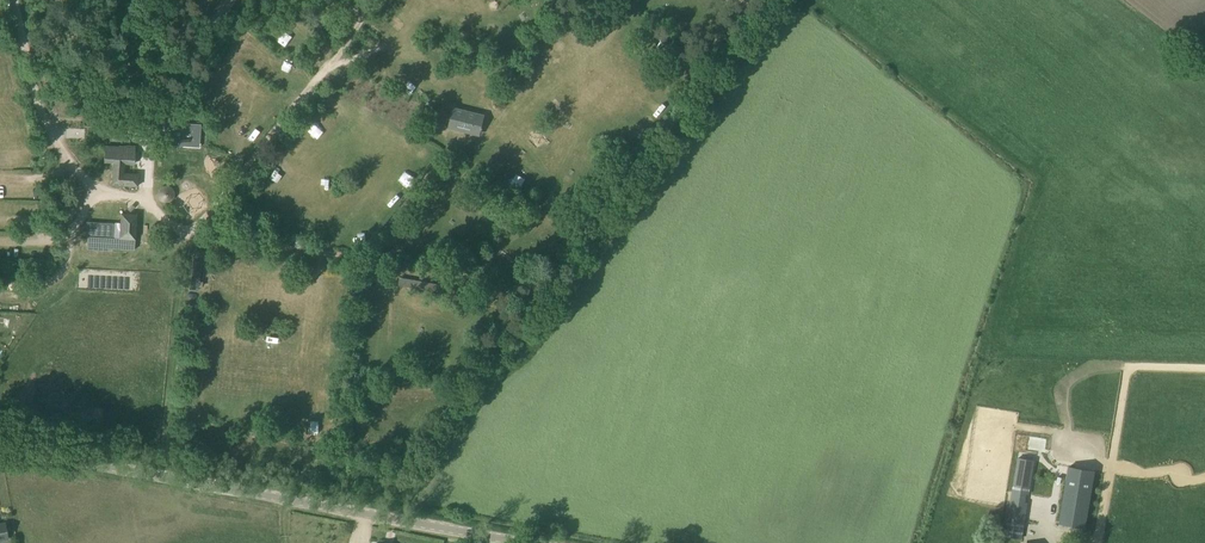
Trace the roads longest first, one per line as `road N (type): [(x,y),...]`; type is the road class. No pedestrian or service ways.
road 1 (tertiary): [(526,542),(0,447)]

